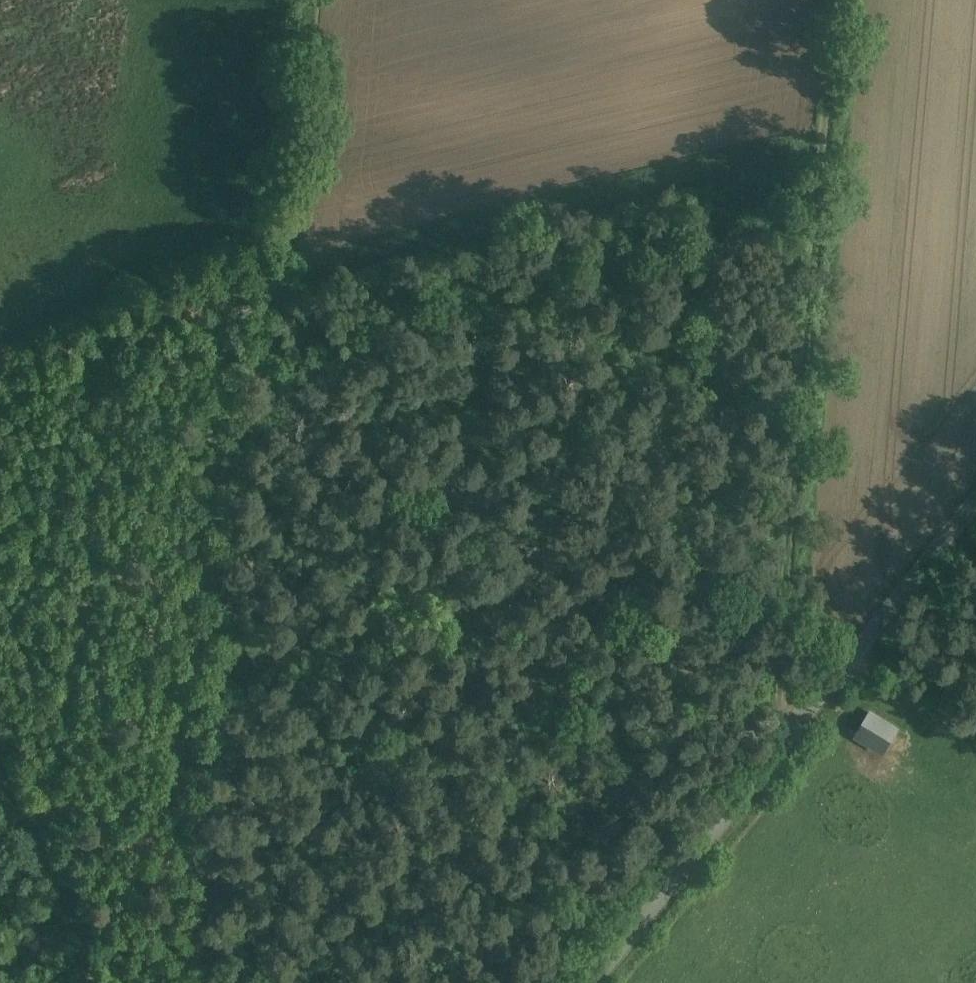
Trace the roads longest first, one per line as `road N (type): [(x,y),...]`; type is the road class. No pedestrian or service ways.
road 1 (track): [(796,720),(858,0)]
road 2 (unclassified): [(591,982),(975,498)]

